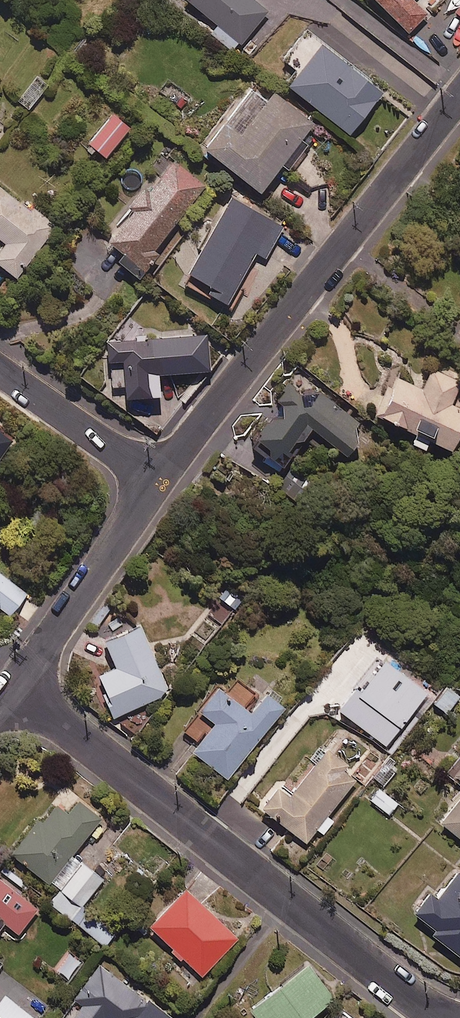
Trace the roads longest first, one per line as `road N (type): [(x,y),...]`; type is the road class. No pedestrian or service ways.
road 1 (residential): [(13,687),(434,1017)]
road 2 (residential): [(459,91),(156,481)]
road 3 (residential): [(156,481),(13,687)]
road 4 (residential): [(0,368),(156,481)]

